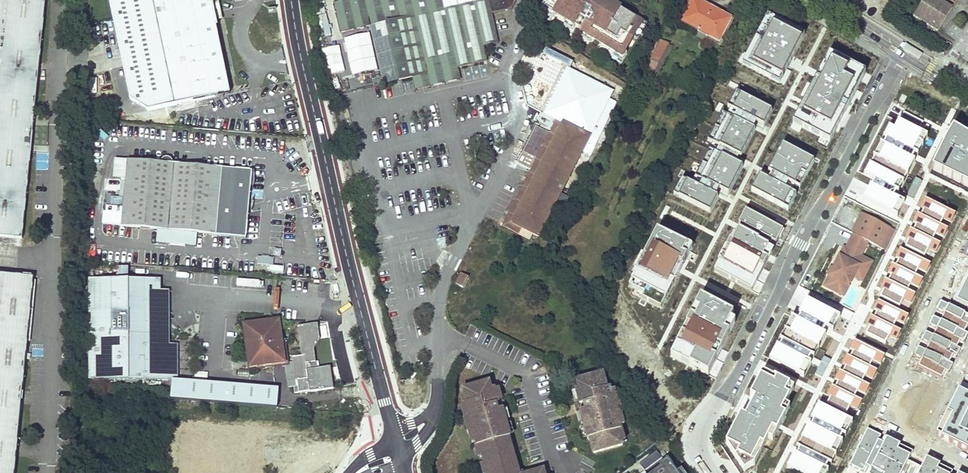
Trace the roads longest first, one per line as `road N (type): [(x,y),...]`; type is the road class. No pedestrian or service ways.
road 1 (secondary): [(392,428),(291,0)]
road 2 (residential): [(435,409),(445,278),(516,142),(519,117),(508,70),(520,51),(524,0)]
road 3 (residential): [(906,50),(725,394)]
road 4 (unknown): [(967,222),(879,421),(967,460)]

